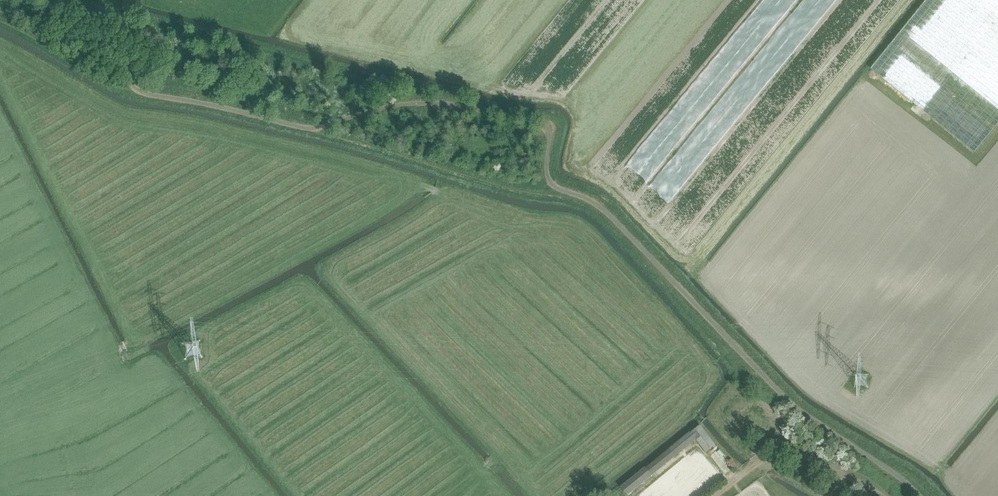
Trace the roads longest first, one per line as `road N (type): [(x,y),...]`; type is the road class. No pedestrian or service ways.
road 1 (track): [(484,110),(97,0)]
road 2 (track): [(933,495),(778,391)]

